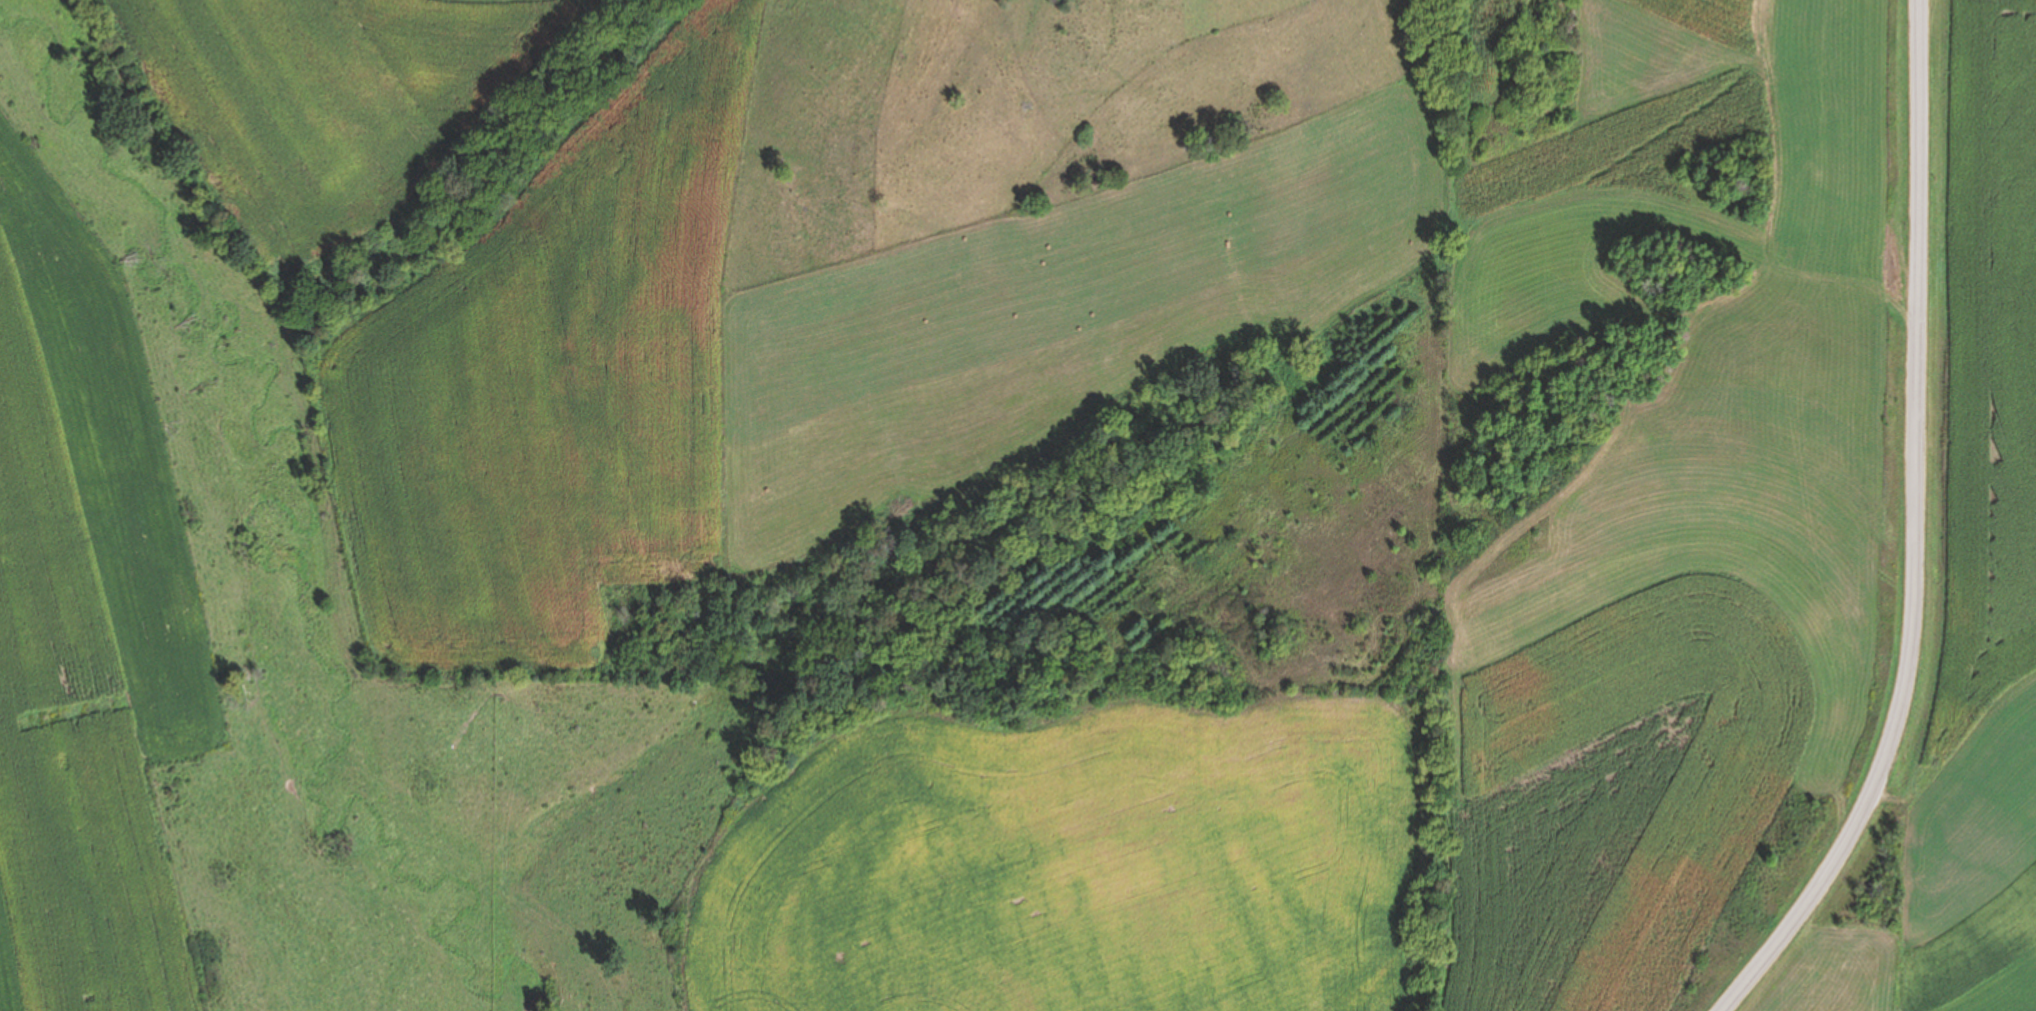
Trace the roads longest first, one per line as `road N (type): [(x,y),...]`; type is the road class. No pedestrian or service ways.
road 1 (secondary): [(1730,1010),(1805,922),(1876,804),(1911,696),(1920,623),(1923,0)]

